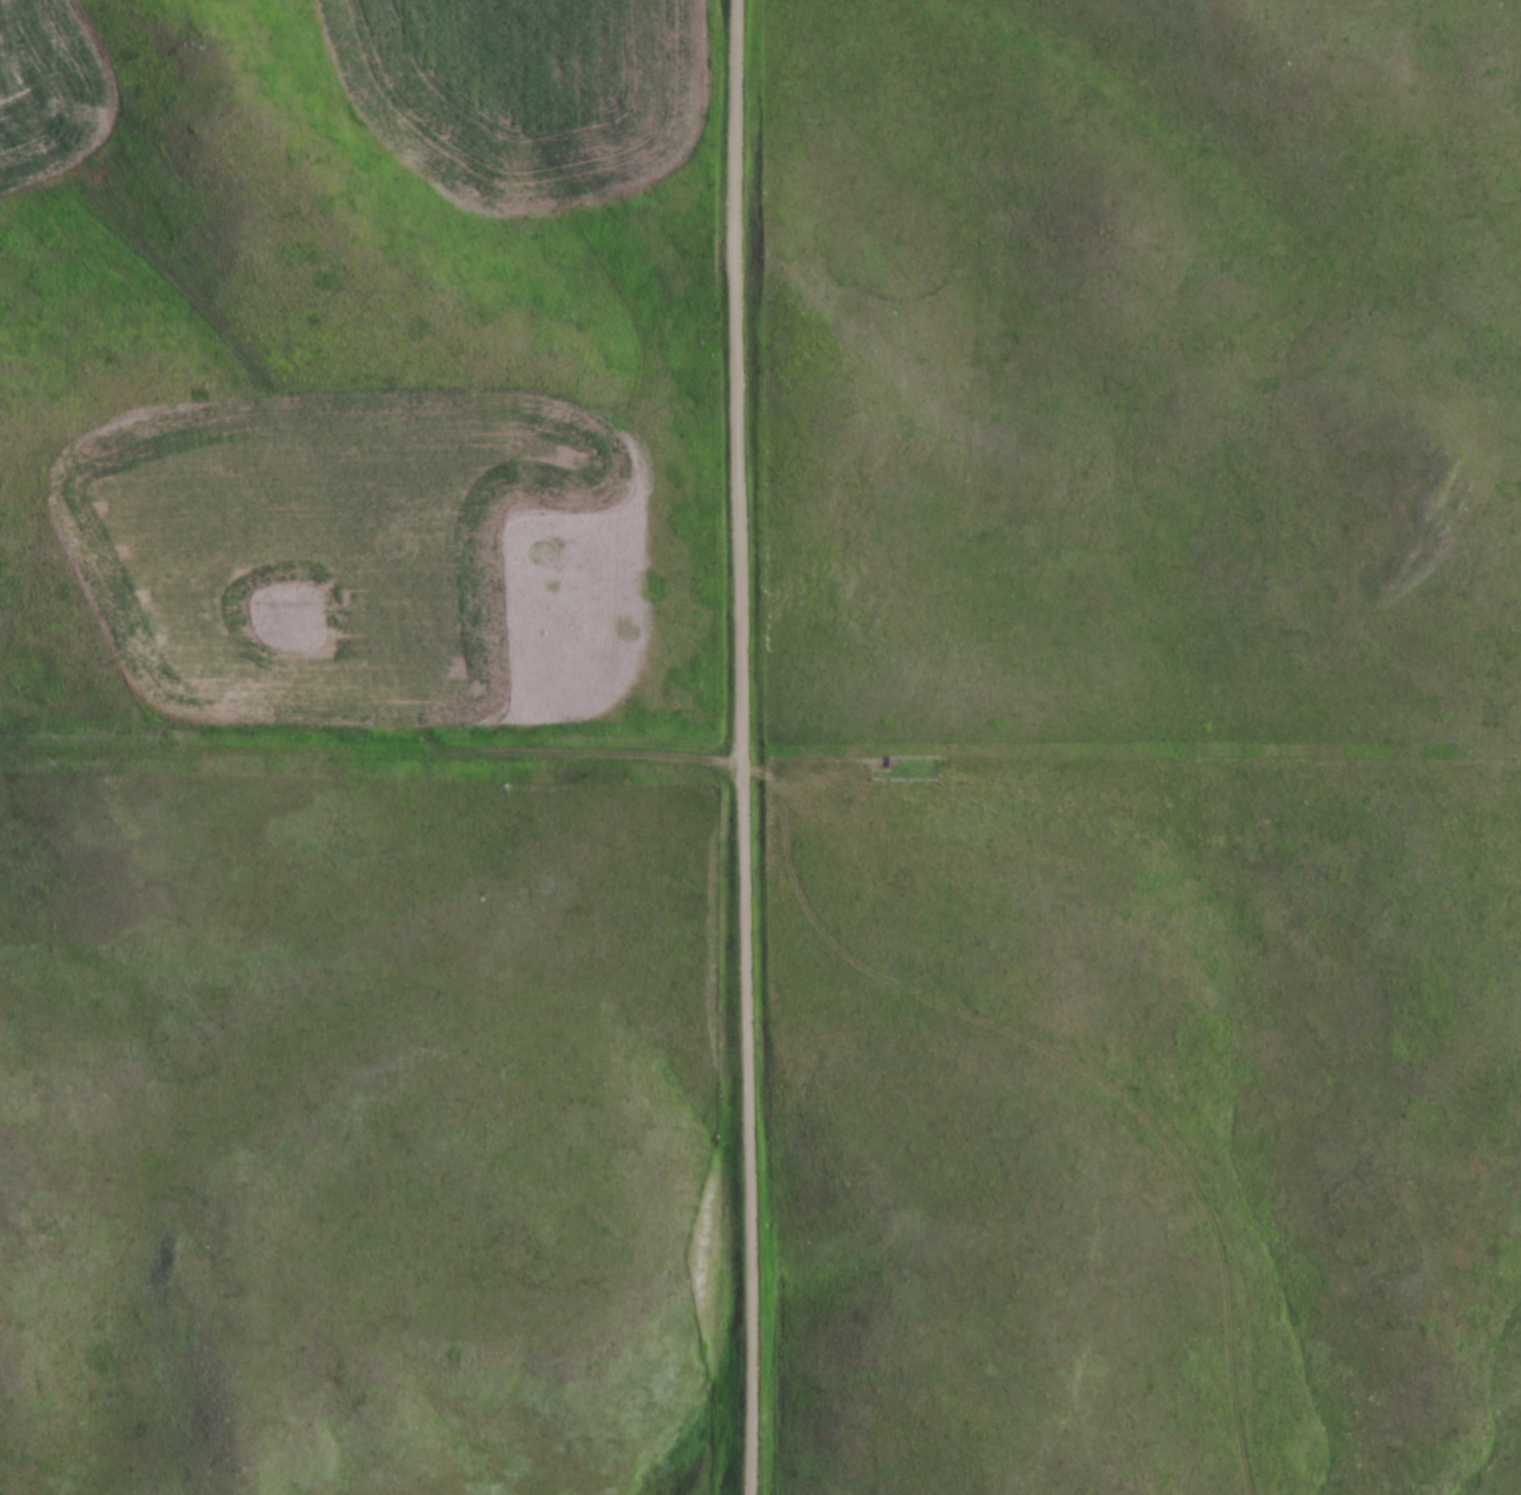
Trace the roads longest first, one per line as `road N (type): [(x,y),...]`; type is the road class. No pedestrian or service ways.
road 1 (residential): [(748,1494),(754,1308),(728,220),(732,0)]
road 2 (track): [(742,757),(341,746),(0,748)]

